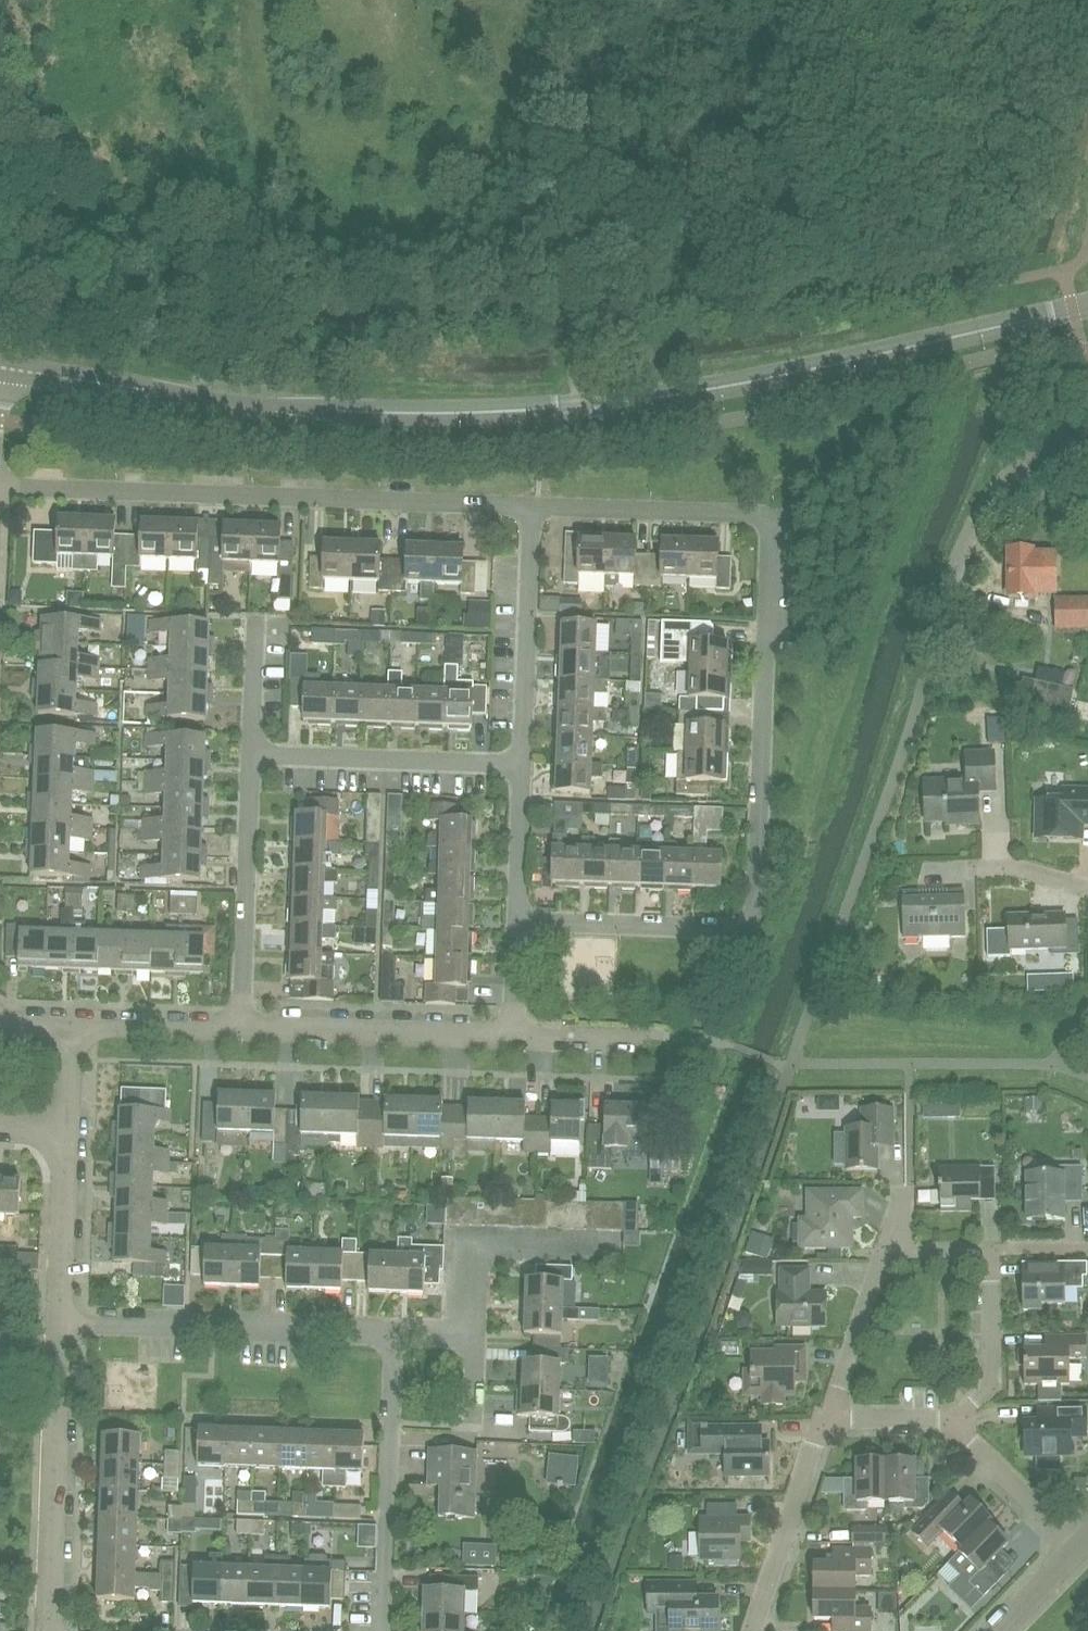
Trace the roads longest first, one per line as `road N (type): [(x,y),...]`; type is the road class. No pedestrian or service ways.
road 1 (tertiary): [(1087,303),(634,403),(501,410),(267,402),(0,366)]
road 2 (residential): [(517,921),(730,926),(747,918),(757,899),(763,519),(532,505)]
road 3 (residential): [(532,505),(0,488)]
road 4 (residential): [(389,1333),(58,1321)]
road 5 (residential): [(46,1630),(58,1321)]
road 6 (residential): [(384,1630),(389,1333)]
road 7 (residential): [(243,1026),(251,753)]
road 8 (residential): [(514,1036),(243,1026)]
road 9 (residential): [(520,761),(251,753)]
road 10 (residential): [(520,761),(532,505)]
road 11 (residential): [(472,1335),(474,1245),(616,1248)]
road 12 (residential): [(753,1630),(814,1444),(829,1420)]
road 13 (residential): [(953,1420),(991,1383),(990,1250)]
road 14 (residential): [(58,1321),(66,1136)]
road 15 (residential): [(829,1420),(888,1253)]
road 16 (residential): [(953,1420),(1080,1543)]
road 17 (residential): [(243,1026),(69,1021)]
road 18 (residential): [(517,921),(520,761)]
road 19 (unclassified): [(972,530),(1036,454),(1087,434)]
road 20 (residential): [(251,753),(255,626)]
road 21 (residential): [(829,1420),(953,1420)]
road 22 (unclassified): [(993,1630),(1080,1543)]

